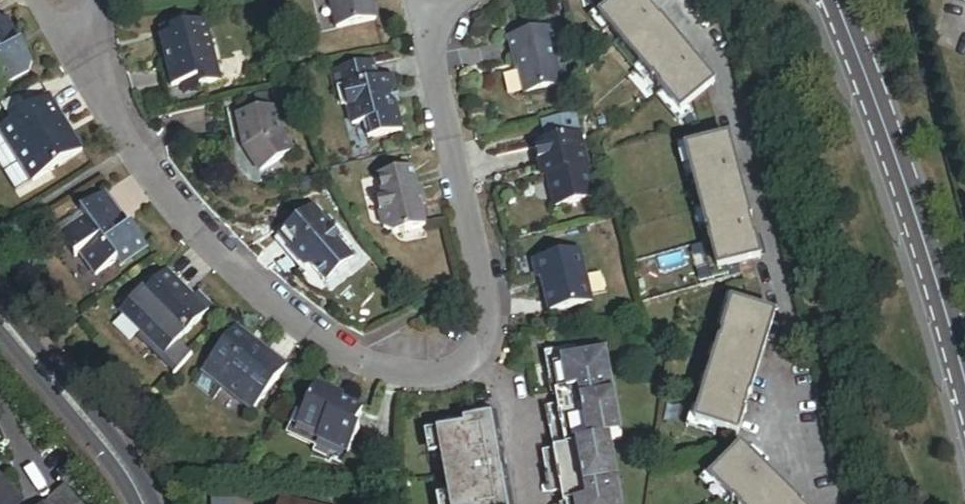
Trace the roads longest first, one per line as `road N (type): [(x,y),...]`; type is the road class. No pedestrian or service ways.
road 1 (residential): [(427,4),(482,250),(486,307),(476,355),(451,373),(376,367),(317,343),(236,271),(92,63)]
road 2 (tertiary): [(964,374),(835,0)]
road 3 (primary): [(150,503),(114,448),(0,315)]

